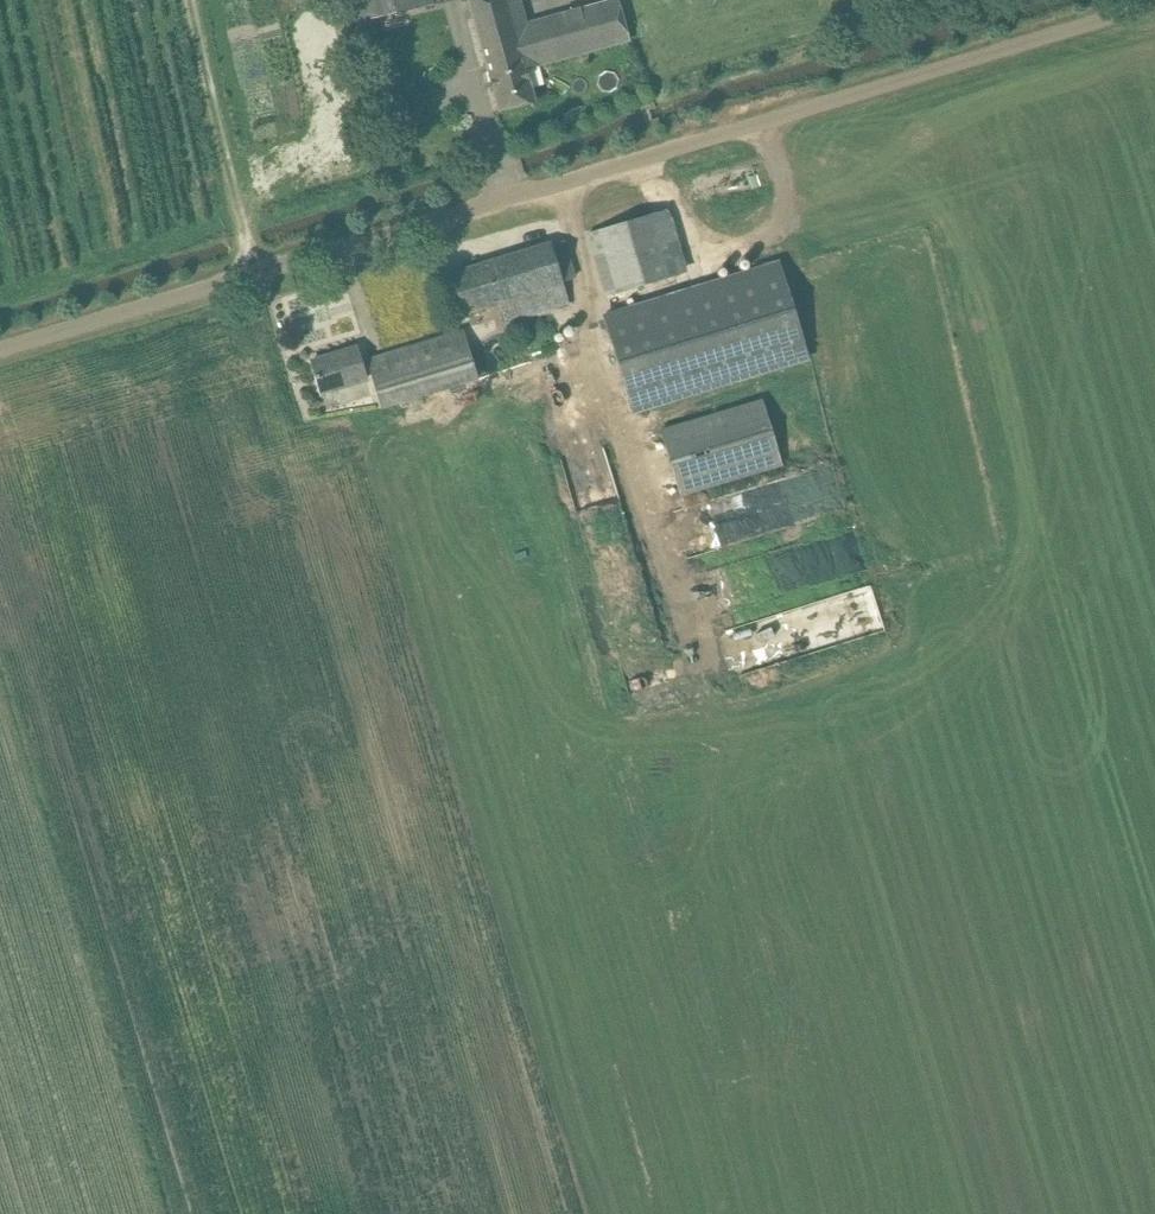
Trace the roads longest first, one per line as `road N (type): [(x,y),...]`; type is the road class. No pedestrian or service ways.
road 1 (unclassified): [(0,349),(1154,3)]

